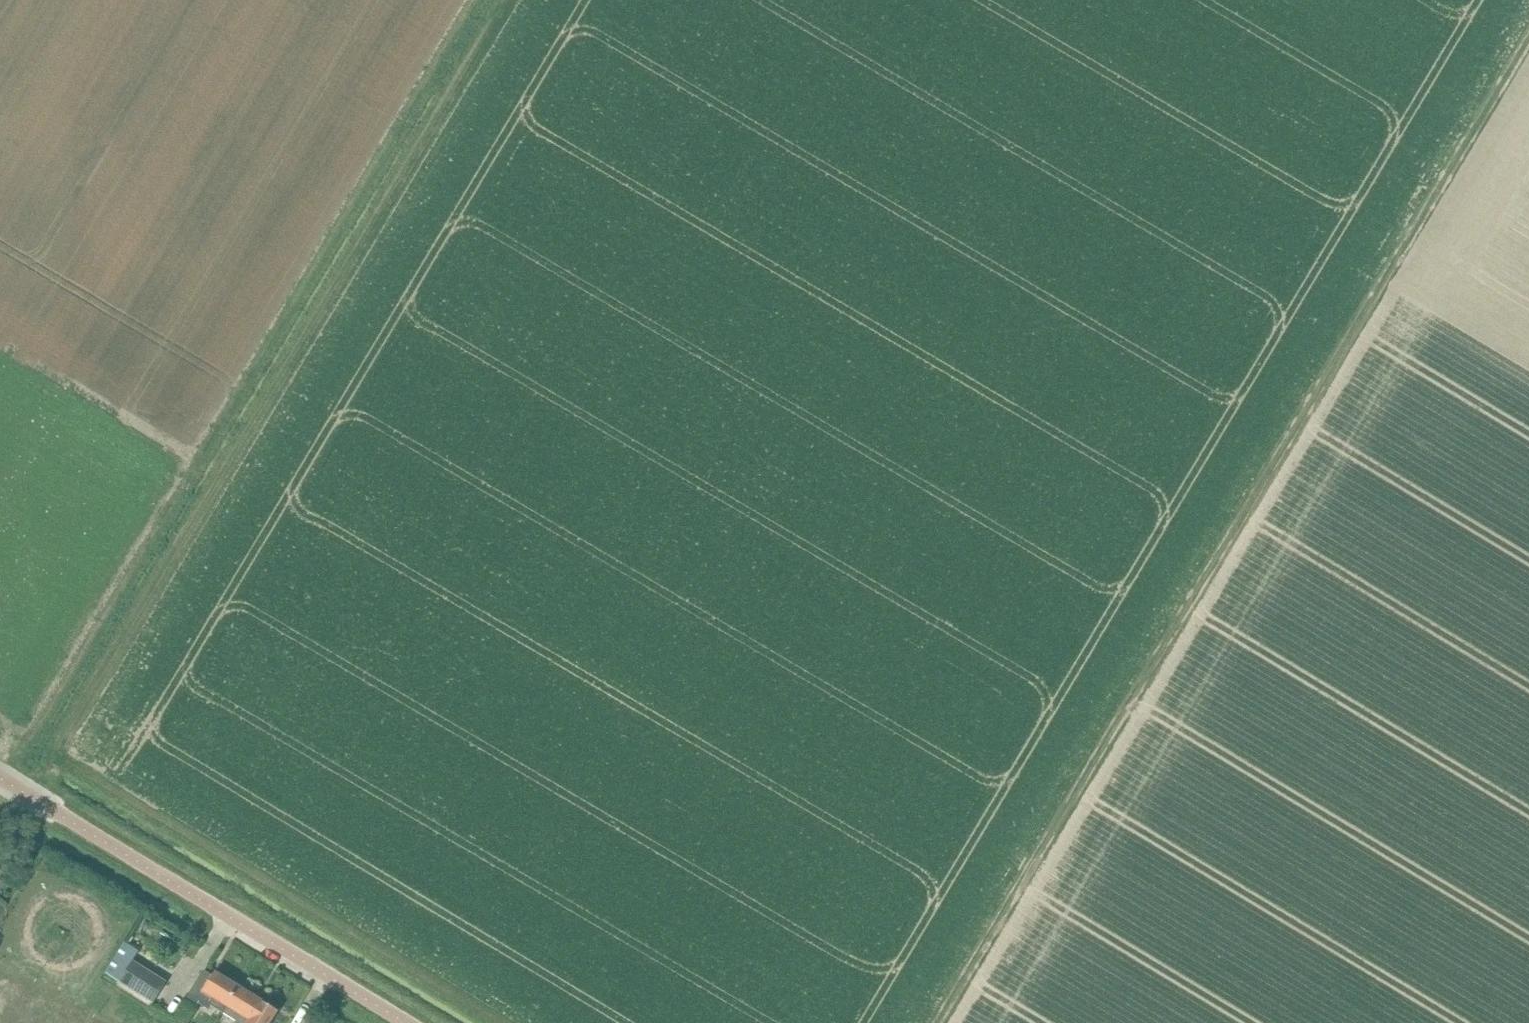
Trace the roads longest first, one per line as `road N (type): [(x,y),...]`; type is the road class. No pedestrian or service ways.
road 1 (unclassified): [(415,1022),(0,773)]

